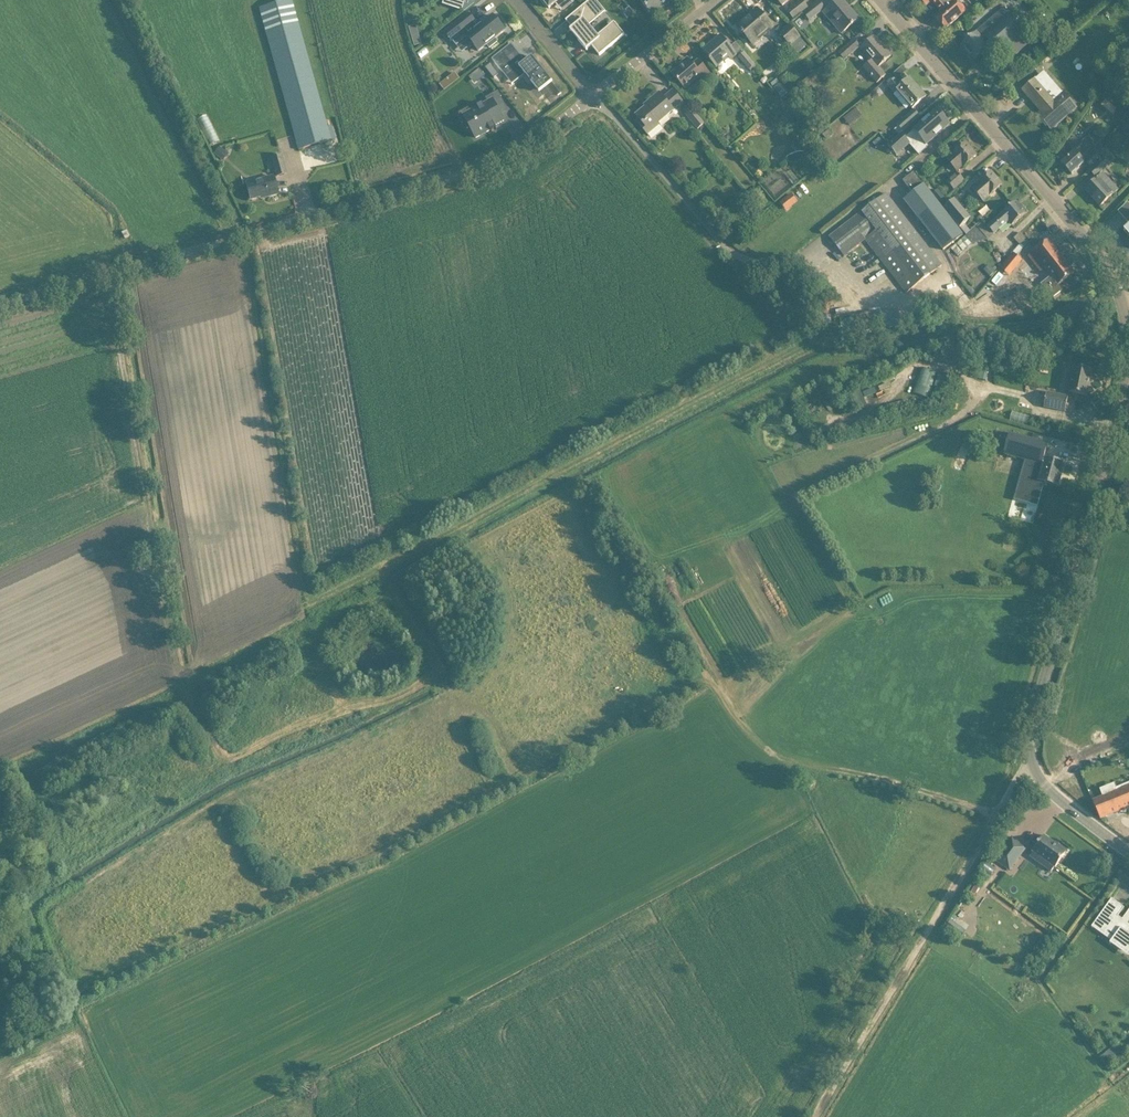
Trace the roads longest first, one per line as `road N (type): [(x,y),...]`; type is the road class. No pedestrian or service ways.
road 1 (tertiary): [(1128,852),(1049,790),(1029,759),(1119,409),(1122,305),(1062,209),(883,0)]
road 2 (tertiary): [(0,305),(490,165),(593,97)]
road 3 (track): [(814,1116),(1029,759)]
road 4 (track): [(246,235),(125,0)]
road 5 (track): [(797,760),(996,814)]
road 6 (tertiary): [(593,97),(716,0)]
road 7 (residential): [(593,97),(516,0)]

